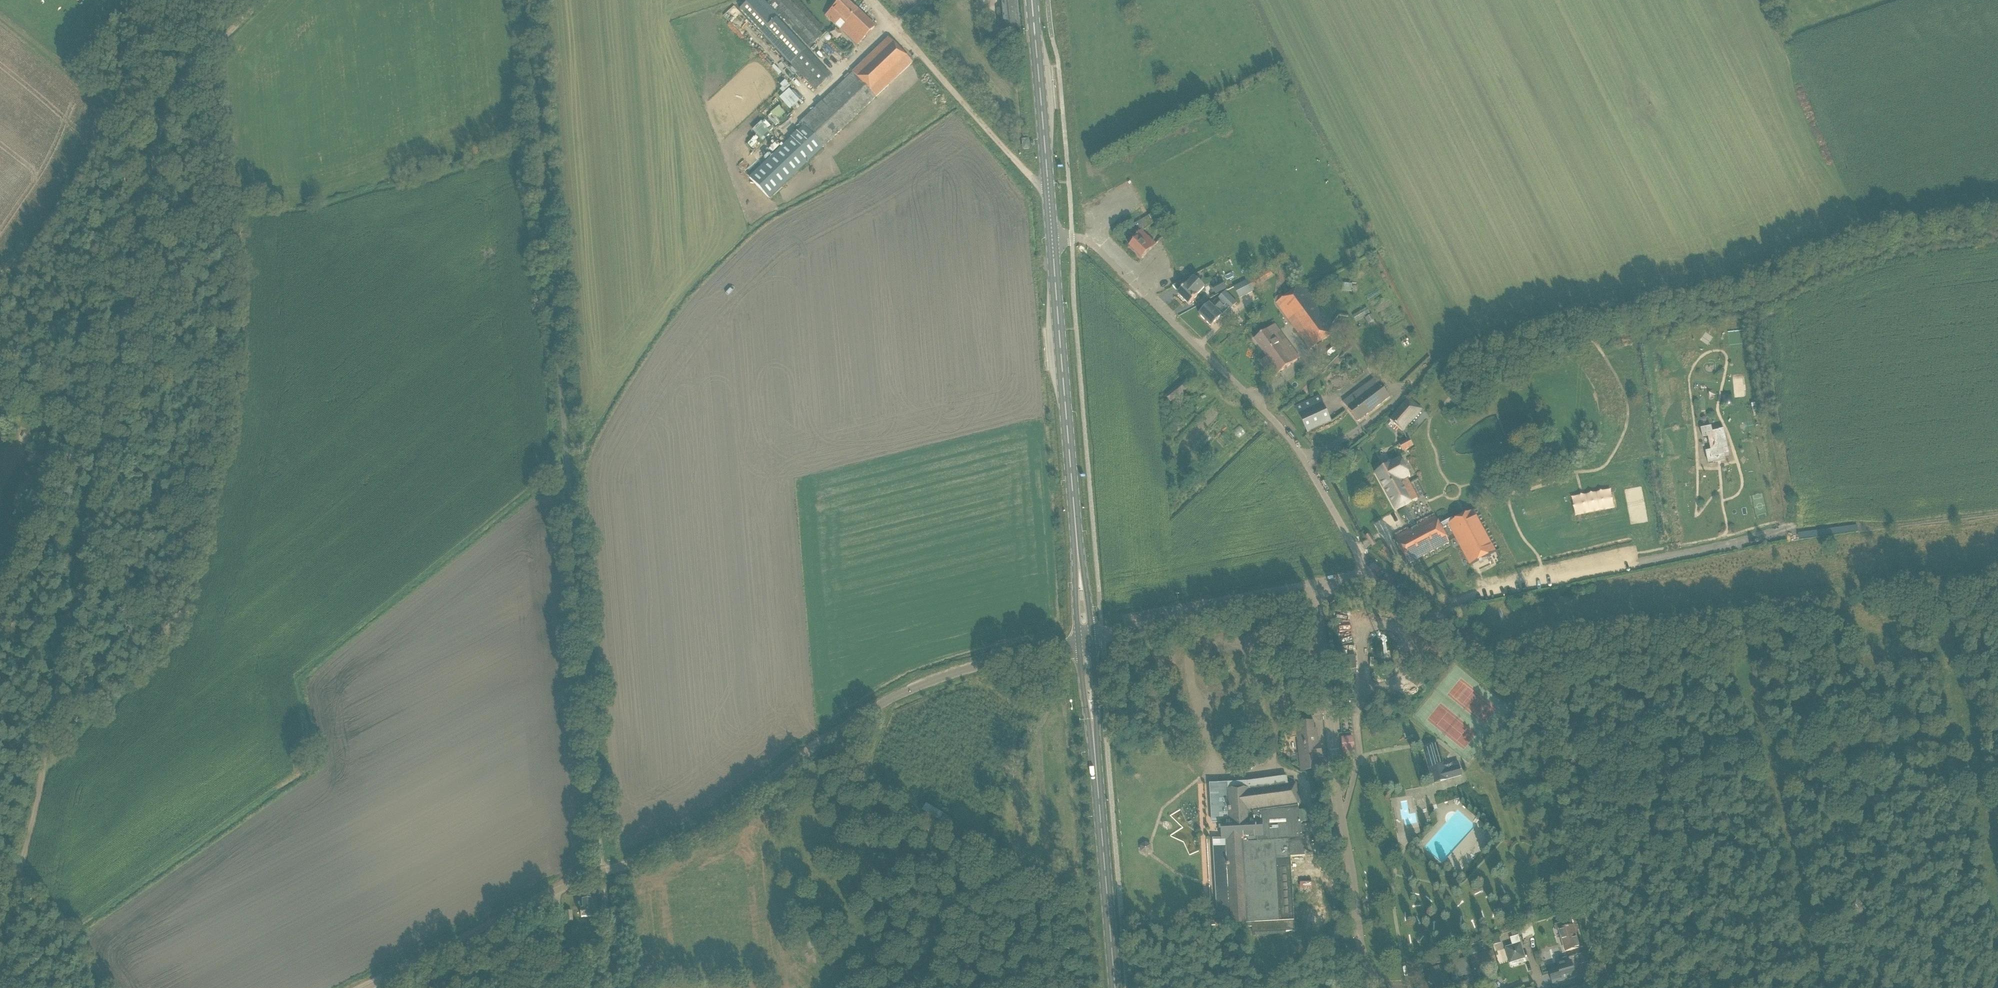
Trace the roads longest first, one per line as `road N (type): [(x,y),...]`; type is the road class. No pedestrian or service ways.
road 1 (track): [(162,127),(0,959)]
road 2 (unclassified): [(602,871),(698,831),(844,726),(913,688),(1079,645)]
road 3 (track): [(1453,635),(1483,624),(1575,632),(1933,582)]
road 4 (unclassified): [(1367,575),(1296,447),(1272,419),(1090,243),(1051,234)]
road 5 (track): [(1419,606),(1516,686),(1602,987)]
road 6 (residential): [(1383,987),(1359,937),(1316,596)]
road 7 (residential): [(1185,621),(1204,710),(1224,748),(1246,763),(1272,757),(1282,735),(1280,666),(1255,607)]
road 8 (primary): [(1077,548),(1051,234)]
road 9 (unclassified): [(602,871),(365,987)]
road 10 (track): [(1048,183),(1033,179),(874,0)]
road 11 (primary): [(1051,234),(1032,0)]
road 12 (primary): [(1115,987),(1095,754)]
road 13 (track): [(0,16),(104,103),(162,127)]
road 14 (track): [(260,0),(189,72),(162,127)]

